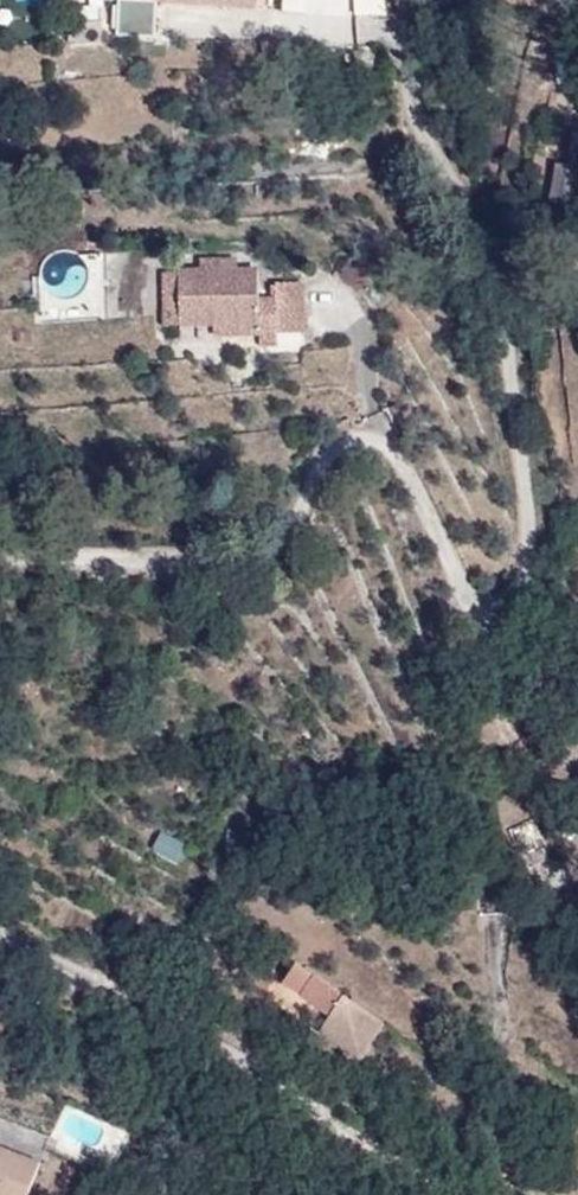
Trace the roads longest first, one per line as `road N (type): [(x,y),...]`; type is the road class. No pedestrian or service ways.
road 1 (unclassified): [(397,0),(407,118),(501,266),(503,345),(529,526),(519,604),(488,611),(474,603),(403,464),(366,437),(333,441),(322,454),(286,551),(211,563),(0,560)]
road 2 (unclassified): [(0,933),(224,1050),(456,1194)]

